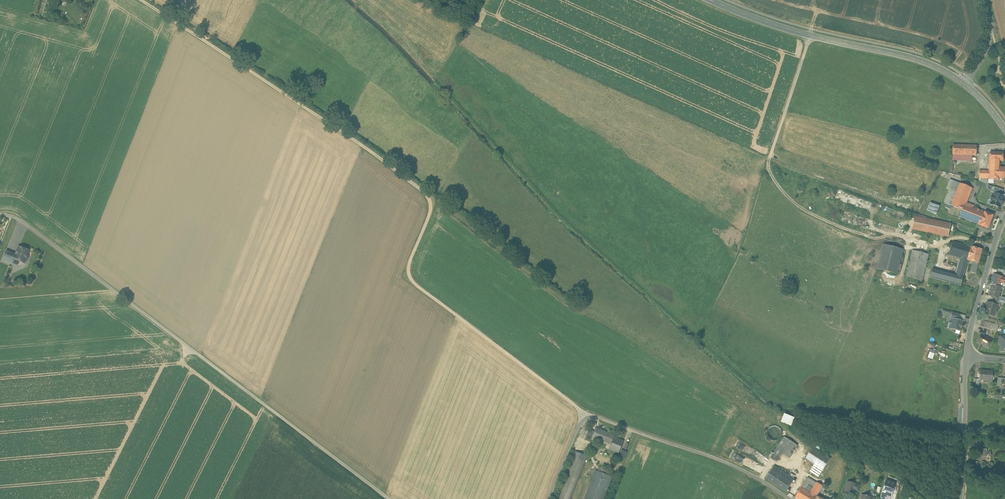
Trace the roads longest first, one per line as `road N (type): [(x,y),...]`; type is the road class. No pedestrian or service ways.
road 1 (track): [(584,412),(413,283),(409,267),(430,196),(142,0)]
road 2 (track): [(388,498),(22,222),(0,215)]
road 3 (track): [(790,498),(726,461),(584,412),(548,498)]
road 4 (tertiary): [(710,0),(791,30),(918,59),(963,83)]
road 5 (tertiary): [(1004,220),(967,356)]
road 6 (residential): [(967,356),(960,496)]

